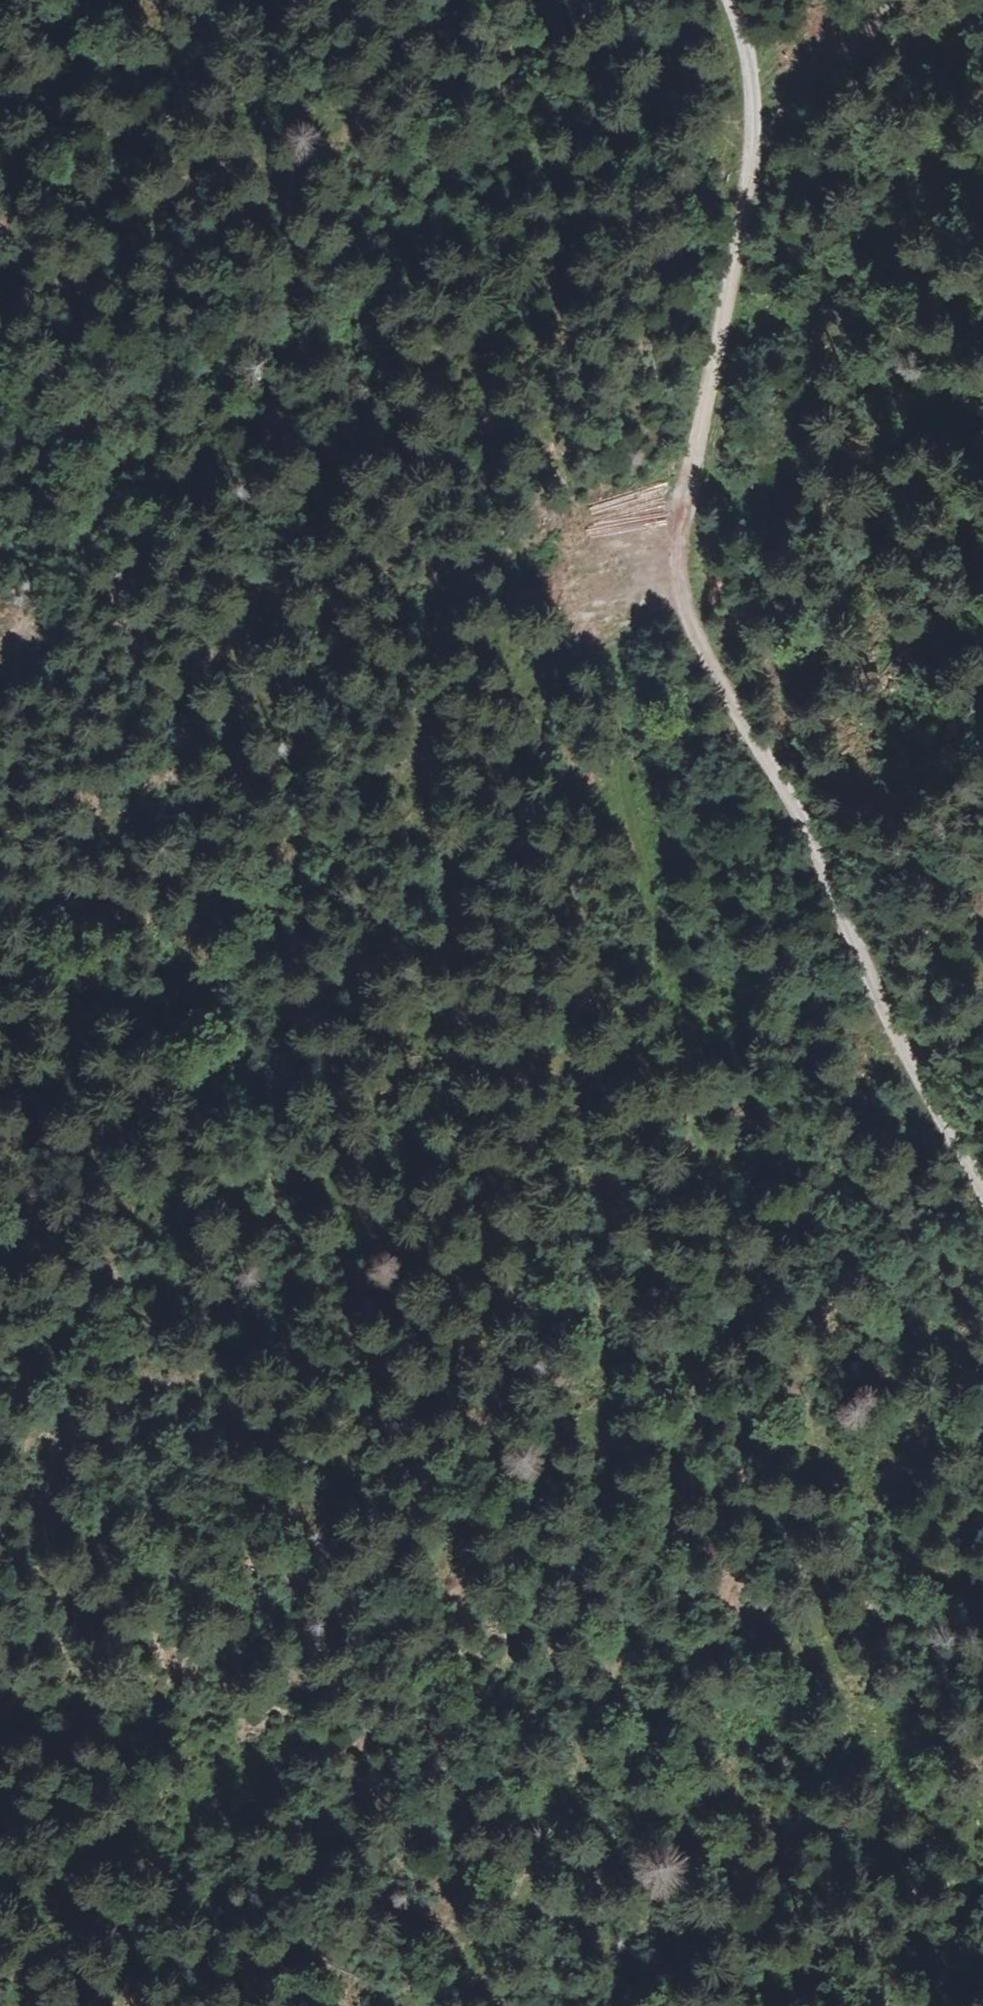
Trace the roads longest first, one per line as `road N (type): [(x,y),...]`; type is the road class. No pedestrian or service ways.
road 1 (track): [(725,0),(751,69),(750,158),(676,542),(681,610),(827,869),(892,1023),(982,1193)]

